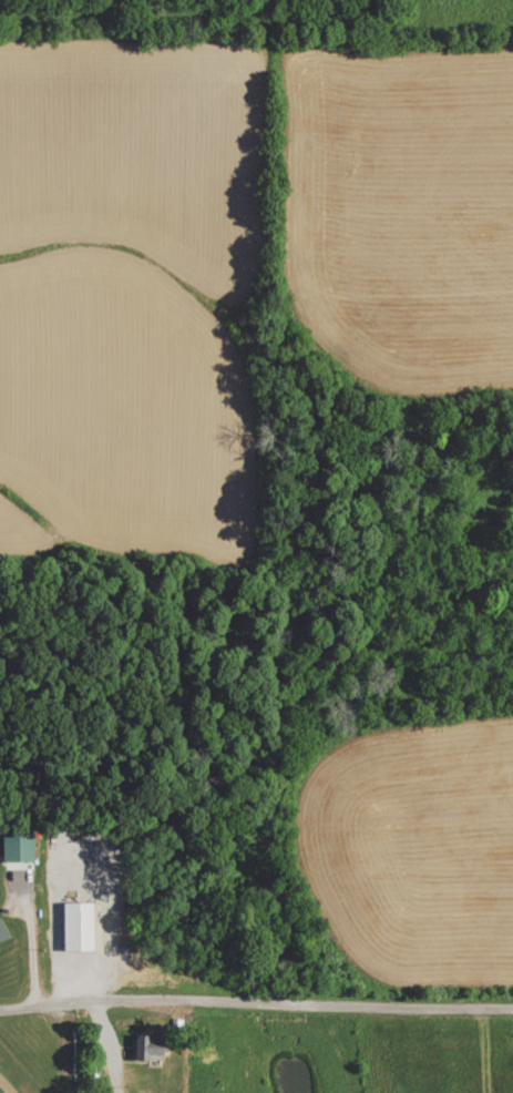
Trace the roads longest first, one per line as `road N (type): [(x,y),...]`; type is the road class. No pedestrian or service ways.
road 1 (residential): [(0,1008),(512,1002)]

